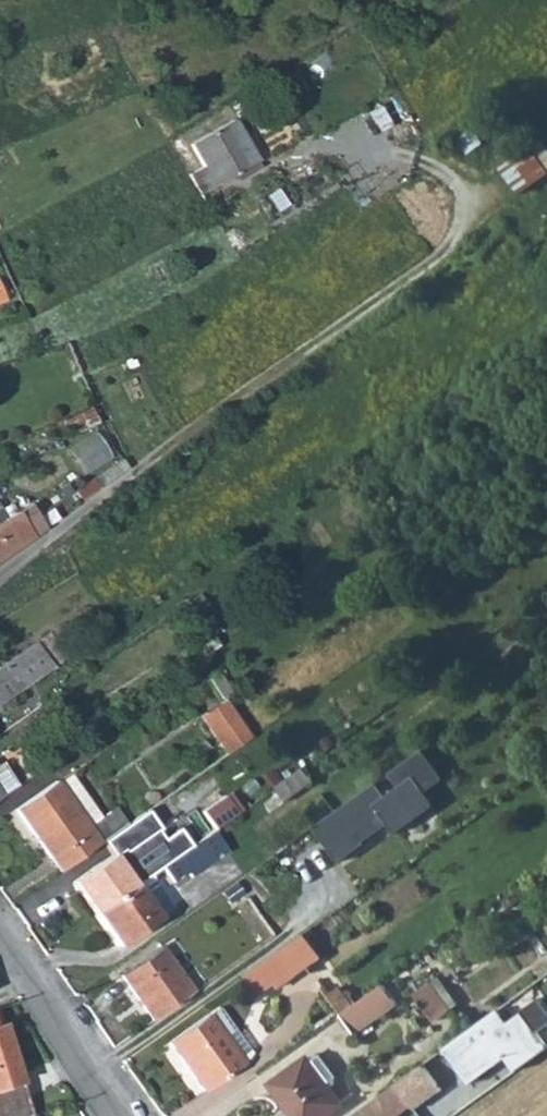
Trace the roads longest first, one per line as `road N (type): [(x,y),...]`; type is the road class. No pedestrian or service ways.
road 1 (track): [(112,495),(471,235)]
road 2 (residential): [(0,935),(116,1115)]
road 3 (residential): [(112,495),(0,576)]

